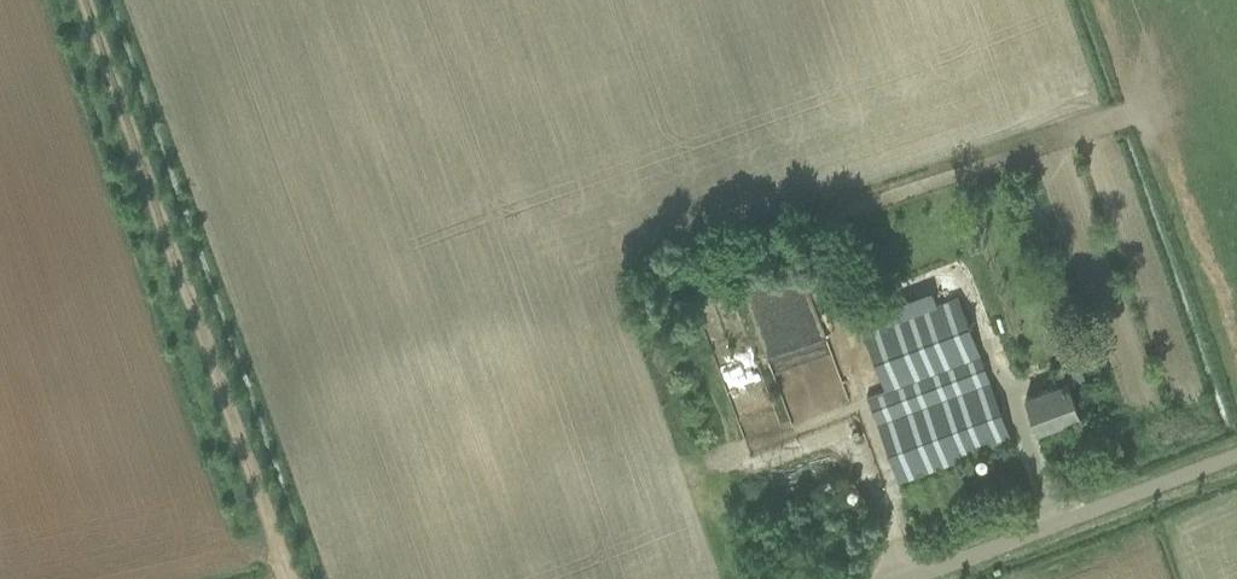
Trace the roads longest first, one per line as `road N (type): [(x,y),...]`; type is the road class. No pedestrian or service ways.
road 1 (track): [(84,0),(289,578)]
road 2 (unclassified): [(931,578),(1236,464)]

